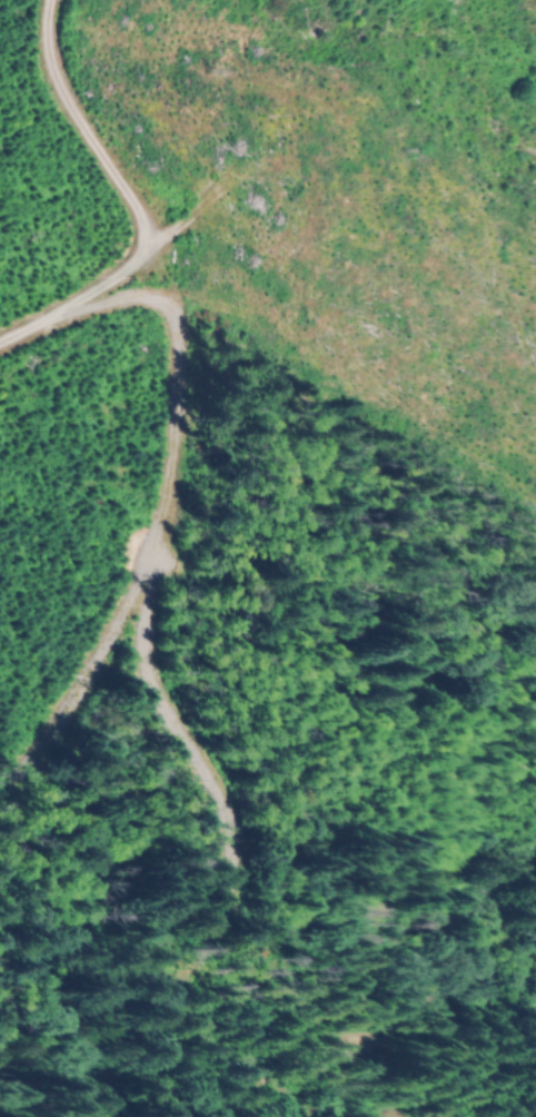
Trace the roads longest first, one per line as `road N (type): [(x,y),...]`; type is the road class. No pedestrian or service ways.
road 1 (track): [(0,345),(120,299),(149,300),(170,316),(179,345),(153,551),(68,708),(23,770)]
road 2 (track): [(136,587),(150,684),(221,808),(234,866),(226,903),(193,936),(163,945),(106,935)]
road 3 (track): [(73,313),(121,275),(142,227),(56,90),(47,58),(49,0)]

